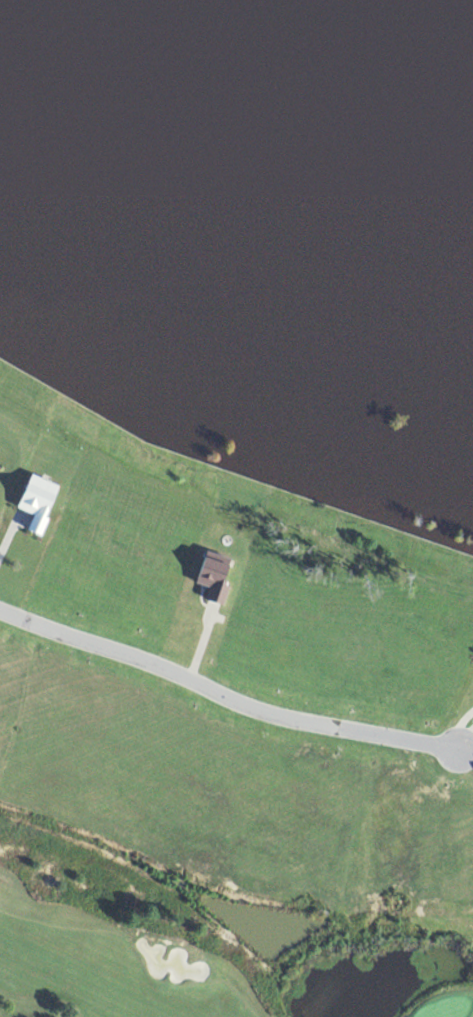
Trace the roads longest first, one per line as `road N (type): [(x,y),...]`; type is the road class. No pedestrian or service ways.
road 1 (residential): [(0,615),(279,719),(453,753)]

